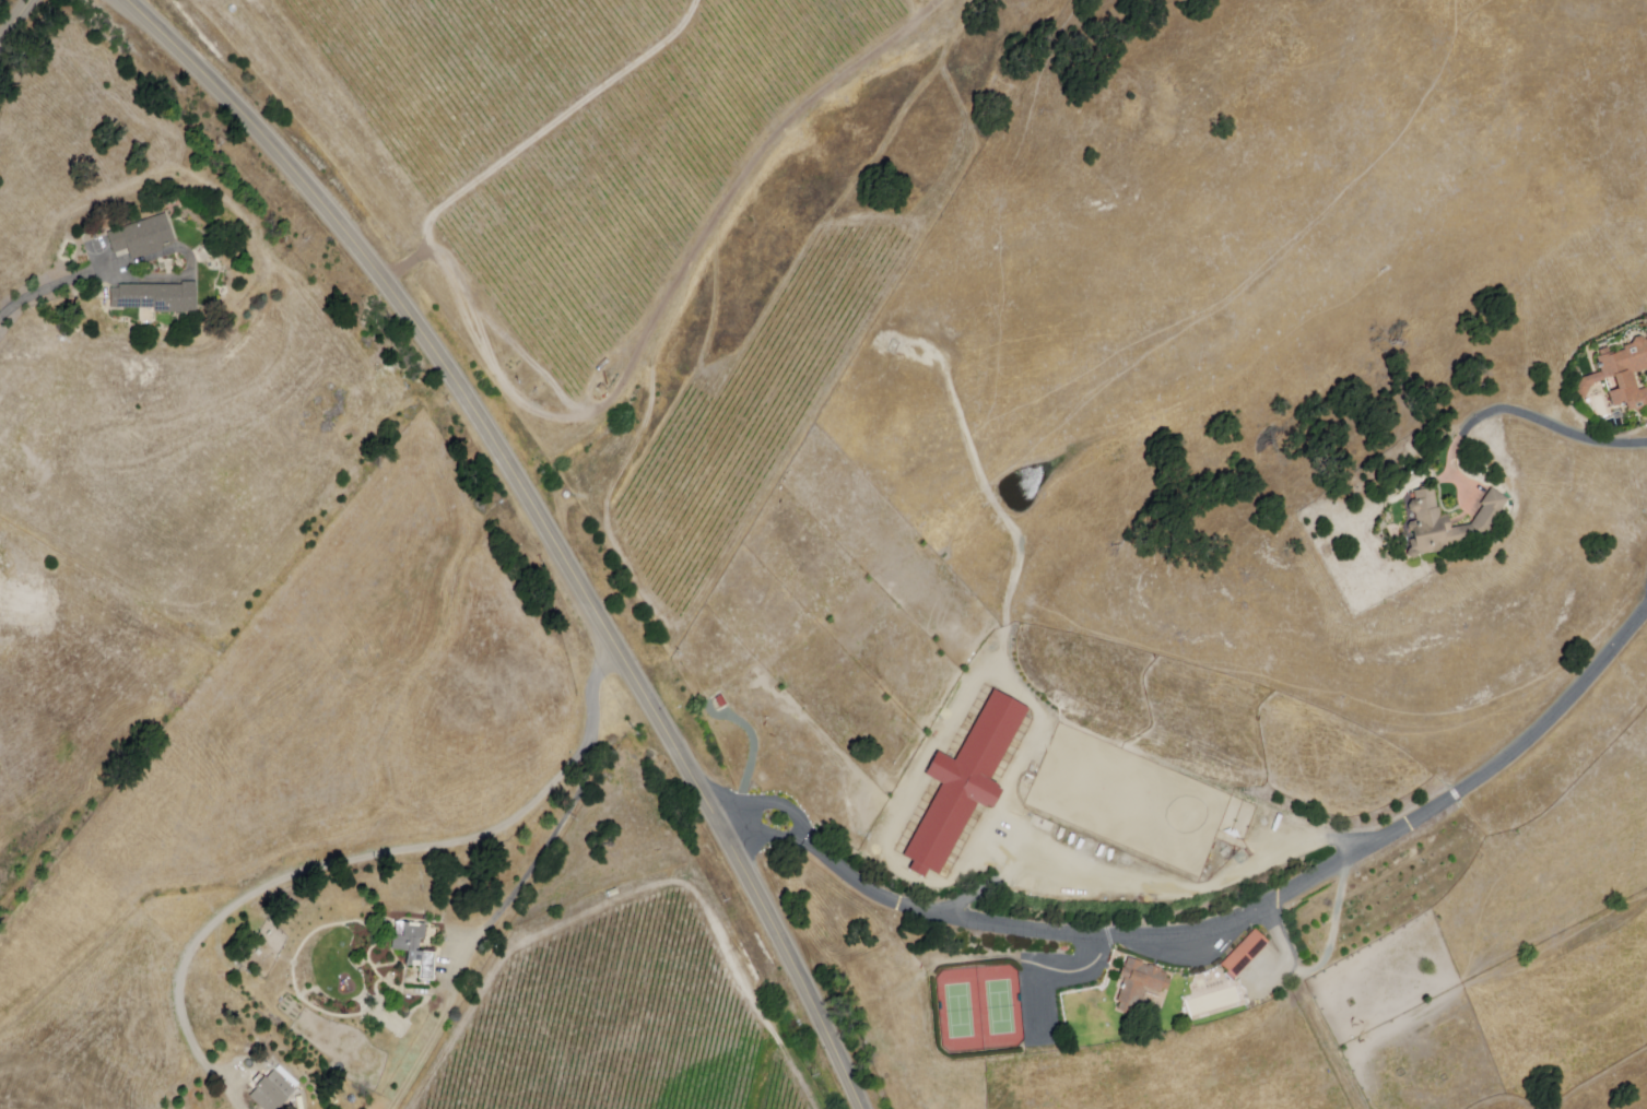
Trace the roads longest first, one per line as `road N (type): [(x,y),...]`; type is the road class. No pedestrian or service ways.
road 1 (tertiary): [(860,1108),(719,816),(516,480),(369,260),(254,123),(126,0)]
road 2 (residential): [(816,846),(902,905),(1087,934),(1216,925),(1496,768),(1646,612)]
road 3 (residential): [(1646,444),(1580,439),(1509,412),(1478,421),(1463,438)]

